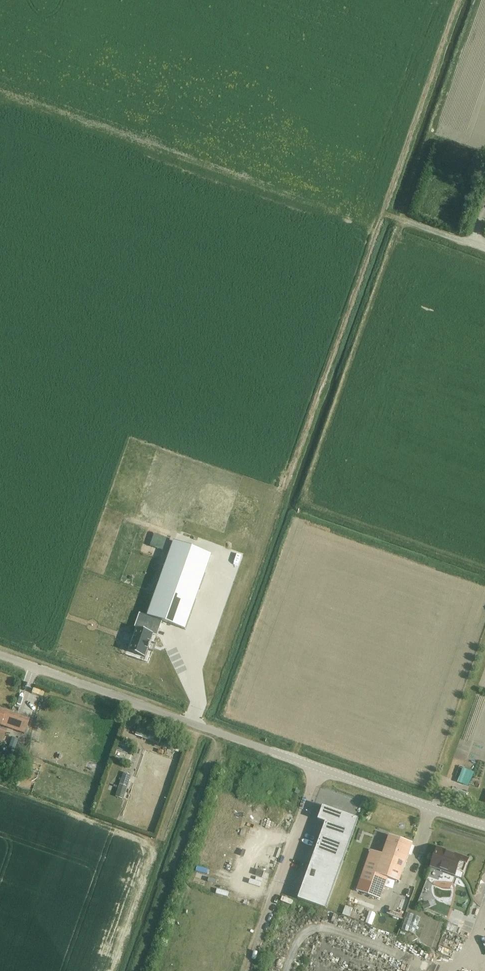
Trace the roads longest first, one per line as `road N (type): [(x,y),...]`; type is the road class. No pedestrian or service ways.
road 1 (unclassified): [(271,752),(0,655)]
road 2 (residential): [(484,826),(271,752)]

